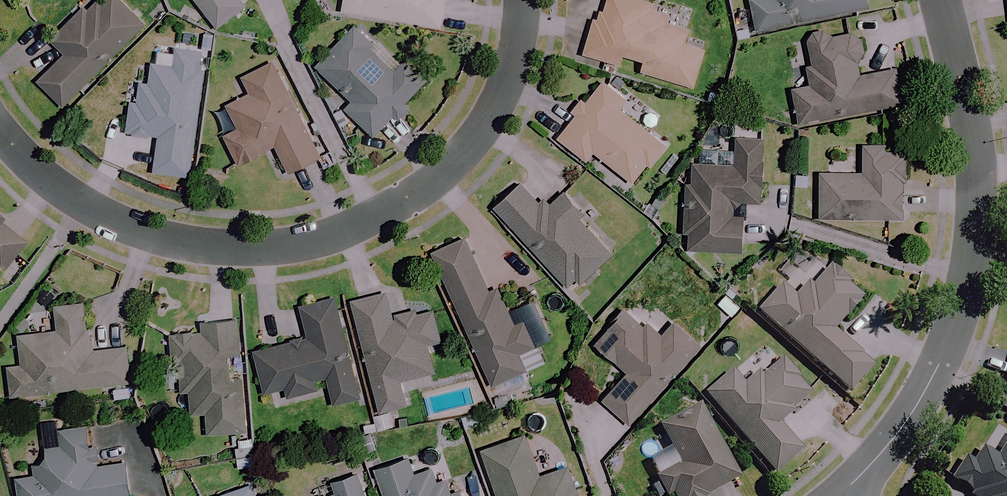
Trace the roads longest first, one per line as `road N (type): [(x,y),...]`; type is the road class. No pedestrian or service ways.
road 1 (residential): [(519,0),(511,72),(490,120),(459,160),(369,222),(314,243),(257,250),(142,232),(88,207),(25,160),(0,125)]
road 2 (residential): [(841,495),(921,395),(957,316),(974,237),(972,129),(936,0)]

